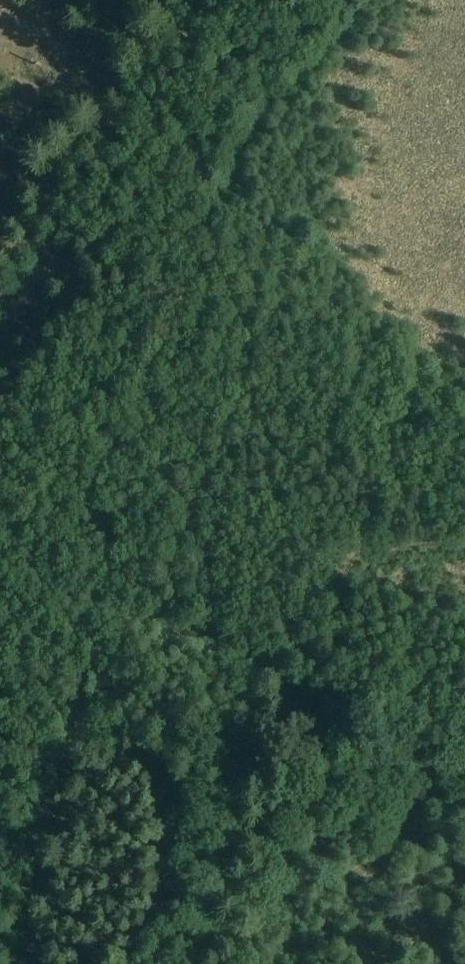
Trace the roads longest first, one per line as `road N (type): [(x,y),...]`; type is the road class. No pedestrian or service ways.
road 1 (track): [(0,562),(260,672),(464,726)]
road 2 (track): [(260,672),(331,585),(396,549),(464,541)]

